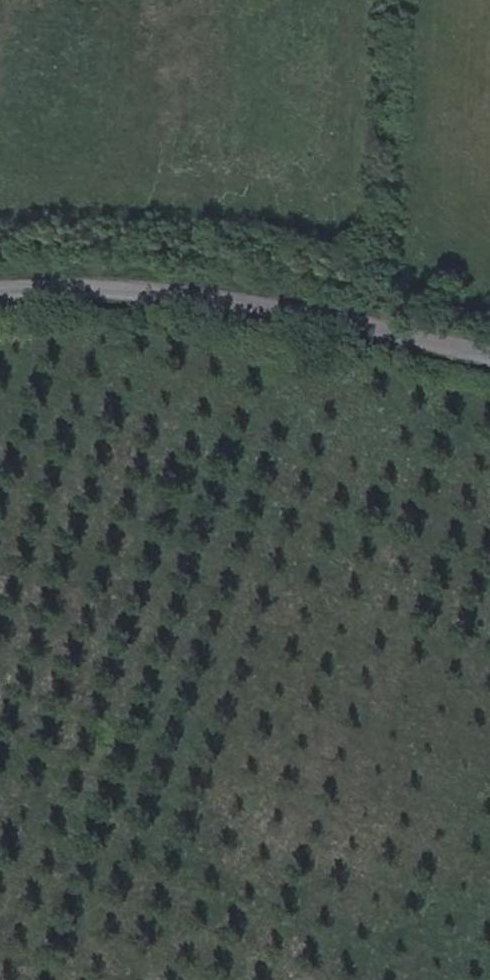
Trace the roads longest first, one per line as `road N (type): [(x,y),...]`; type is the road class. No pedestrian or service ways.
road 1 (unclassified): [(0,283),(105,284),(489,361)]

